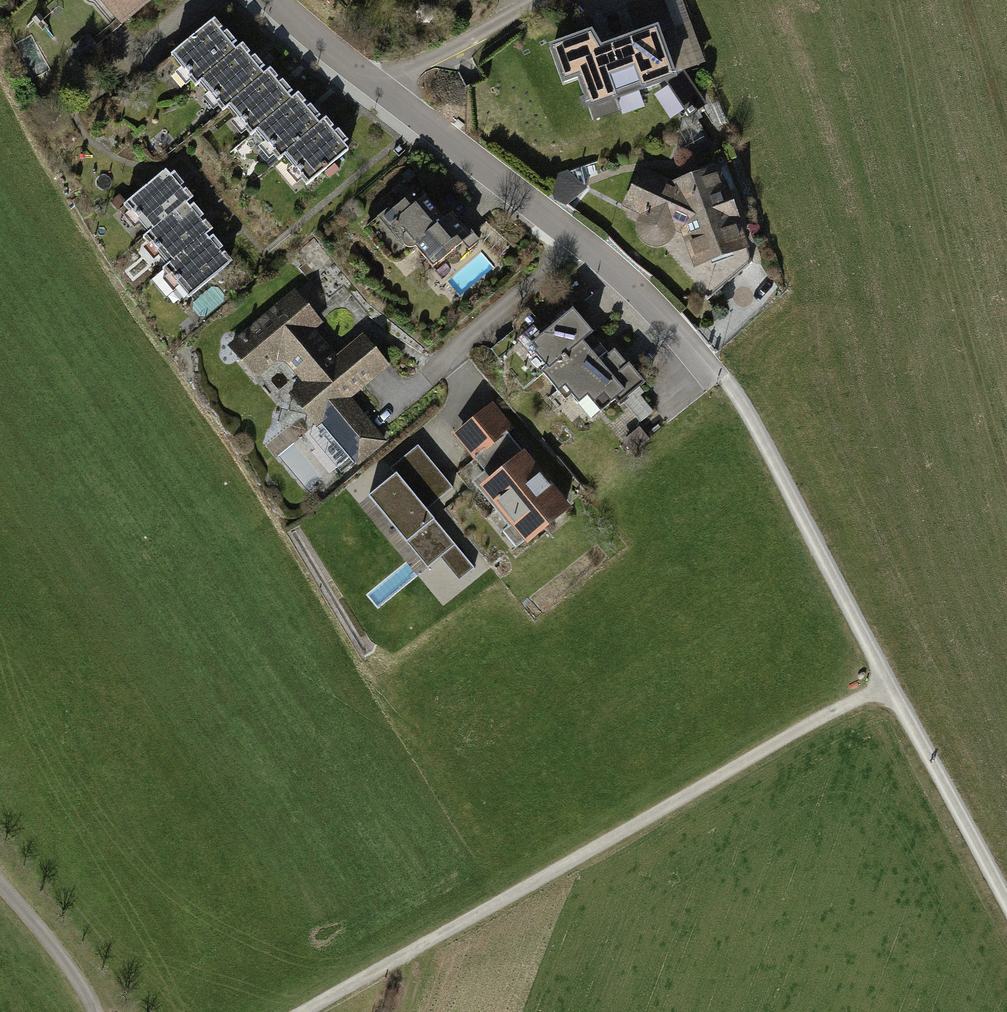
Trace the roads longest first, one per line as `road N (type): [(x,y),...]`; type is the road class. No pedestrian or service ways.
road 1 (track): [(892,687),(316,1011)]
road 2 (track): [(709,364),(742,402),(1006,895)]
road 3 (residential): [(264,0),(382,100),(584,247),(709,364)]
road 4 (track): [(382,100),(418,69),(549,0)]
road 5 (track): [(92,1011),(78,981),(0,885)]

